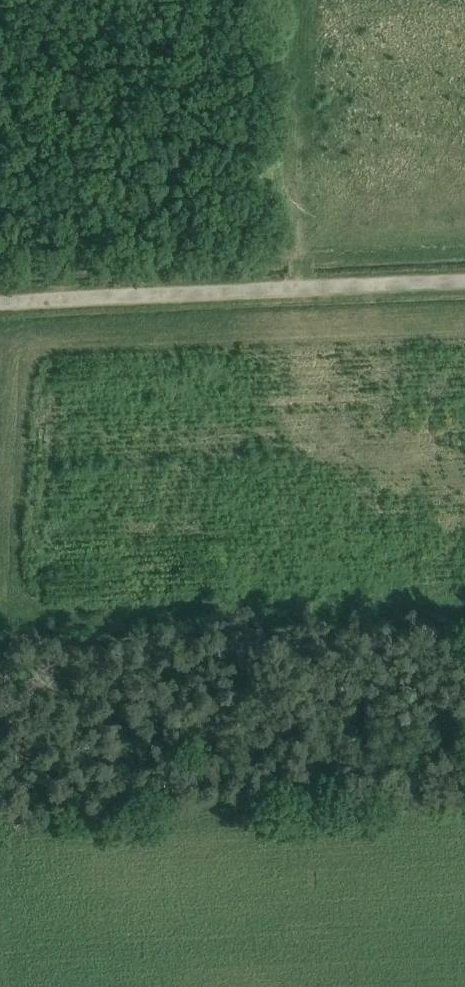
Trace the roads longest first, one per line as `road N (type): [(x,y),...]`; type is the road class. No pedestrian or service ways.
road 1 (track): [(464,283),(0,299)]

